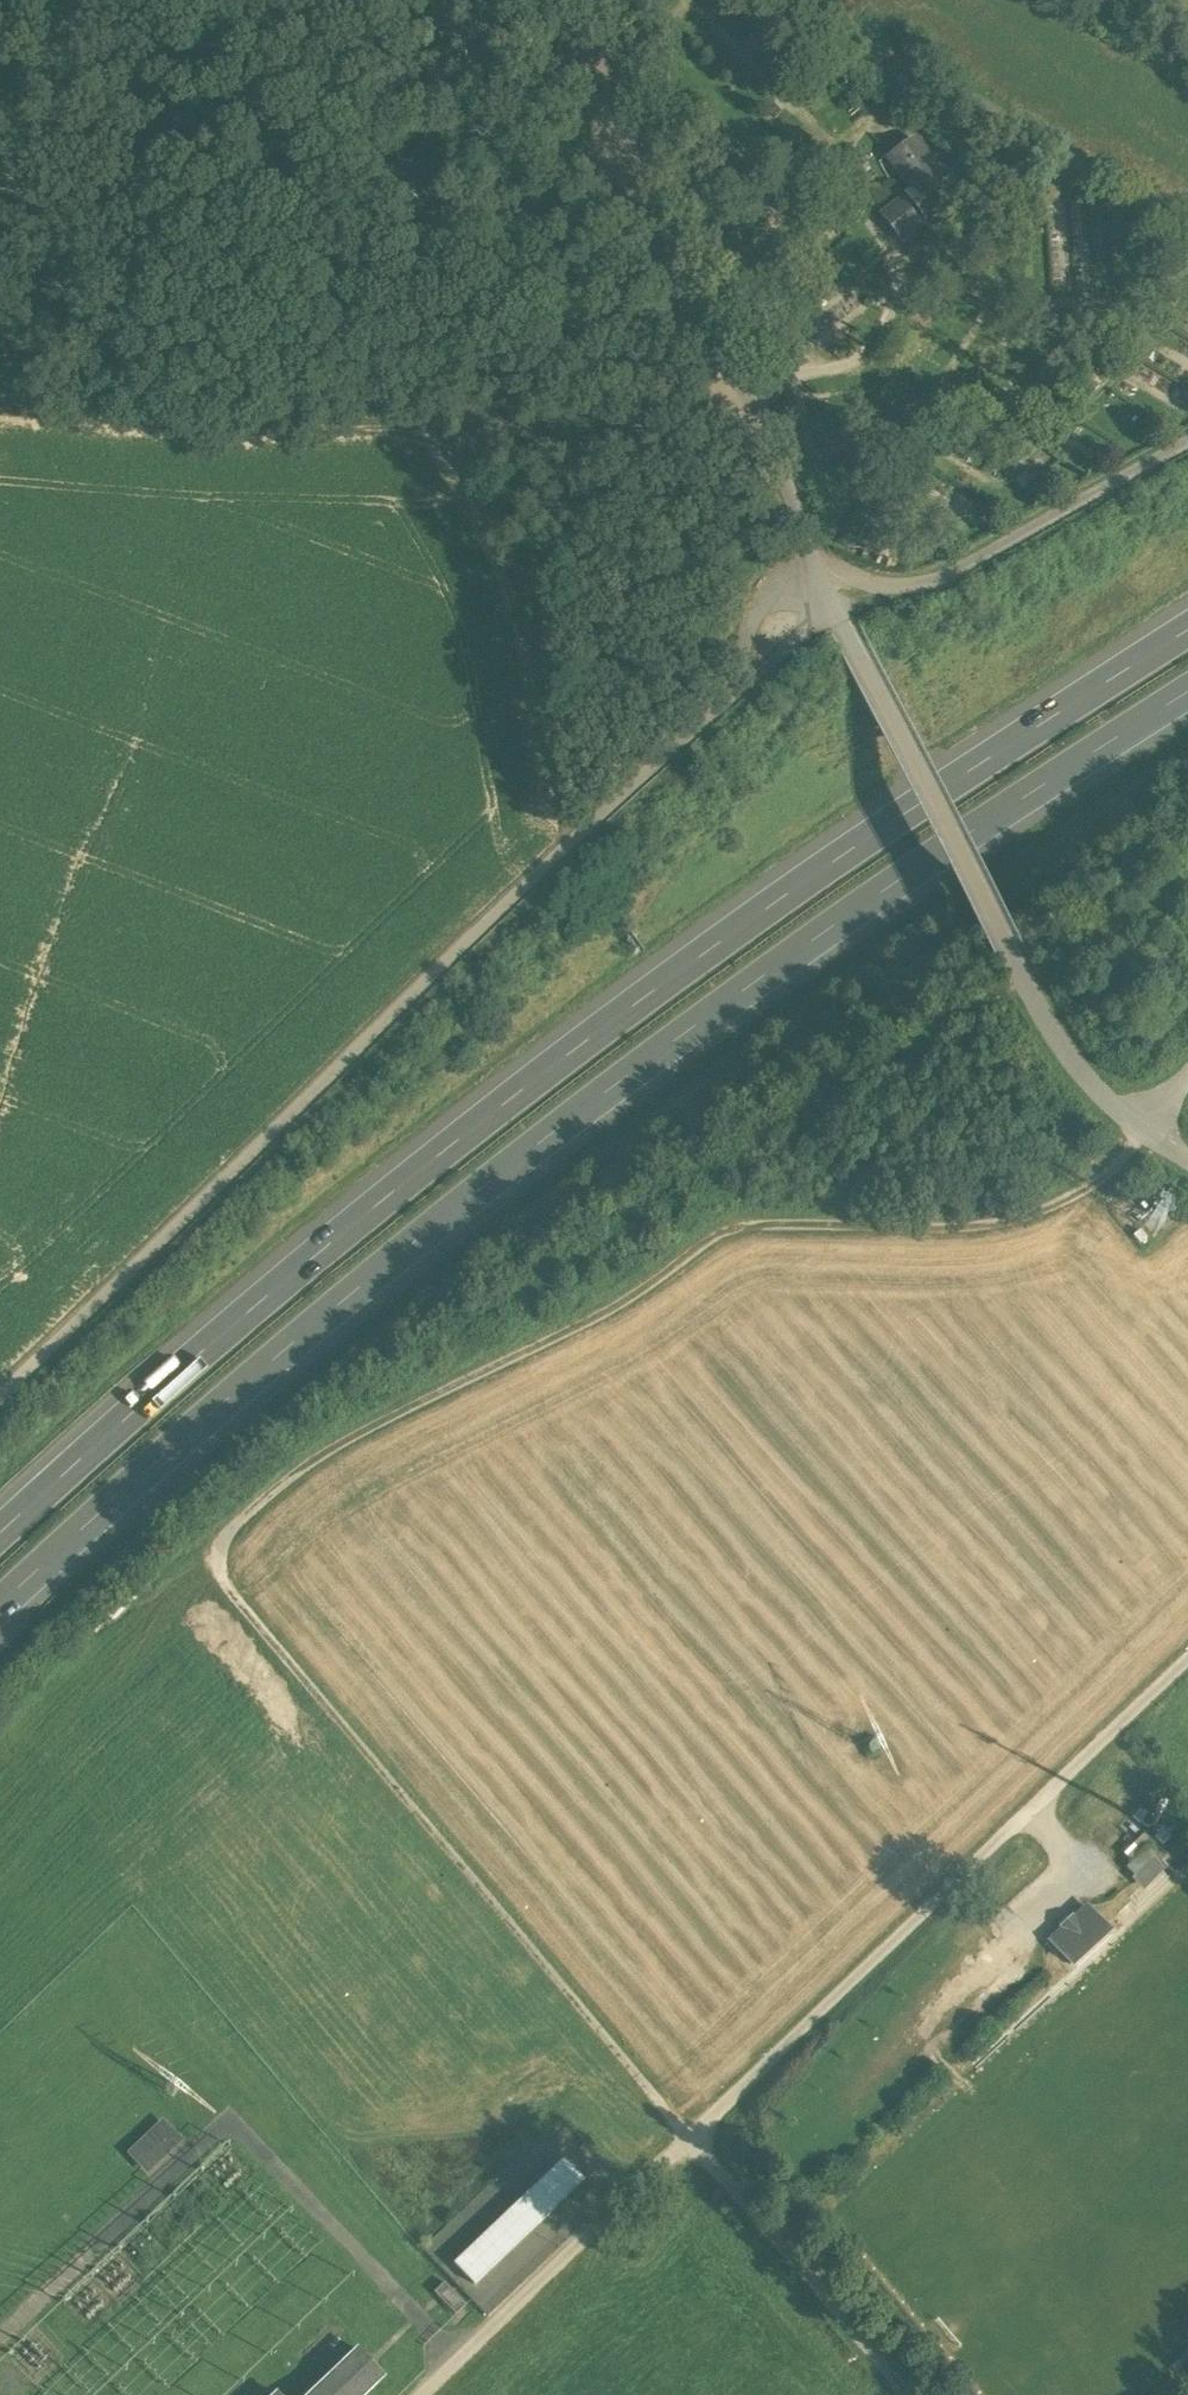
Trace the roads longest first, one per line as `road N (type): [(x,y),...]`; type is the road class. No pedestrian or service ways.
road 1 (track): [(1140,1130),(1117,1165),(1063,1202),(1007,1222),(957,1230),(734,1227),(578,1333),(316,1463),(249,1510),(210,1563),(908,2394)]
road 2 (motorway): [(0,1648),(191,1468),(688,1056),(1032,810),(1187,714)]
road 3 (motorway): [(1187,656),(622,1035),(0,1575)]
road 4 (track): [(424,2394),(1187,1662)]
road 5 (track): [(0,1393),(565,852)]
road 6 (track): [(1187,448),(944,579),(829,594)]
road 7 (track): [(565,852),(829,594)]

